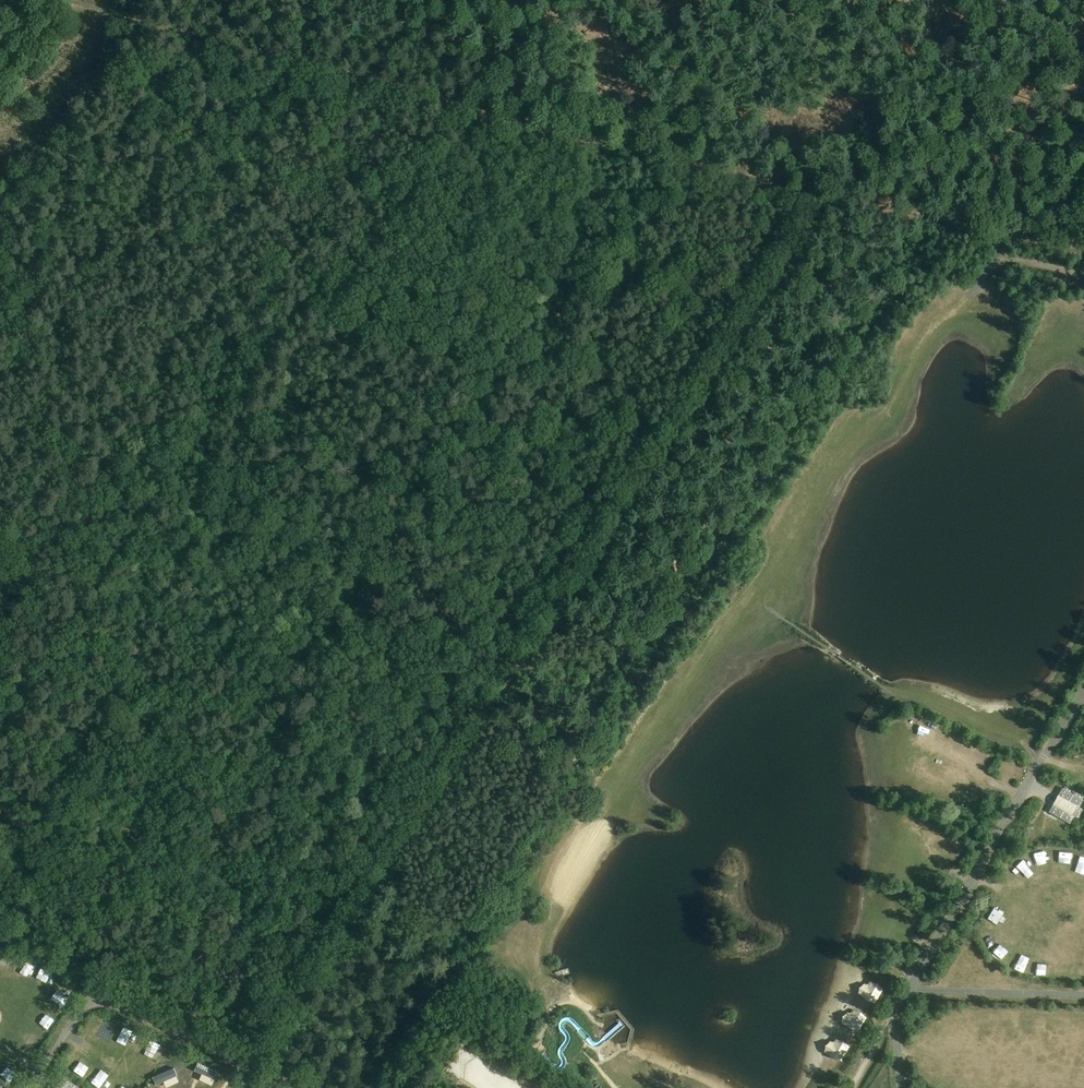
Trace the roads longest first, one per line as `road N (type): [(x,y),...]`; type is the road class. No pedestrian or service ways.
road 1 (track): [(1083,34),(831,187),(275,1040)]
road 2 (track): [(1083,252),(471,94),(65,0)]
road 3 (track): [(557,0),(471,94)]

